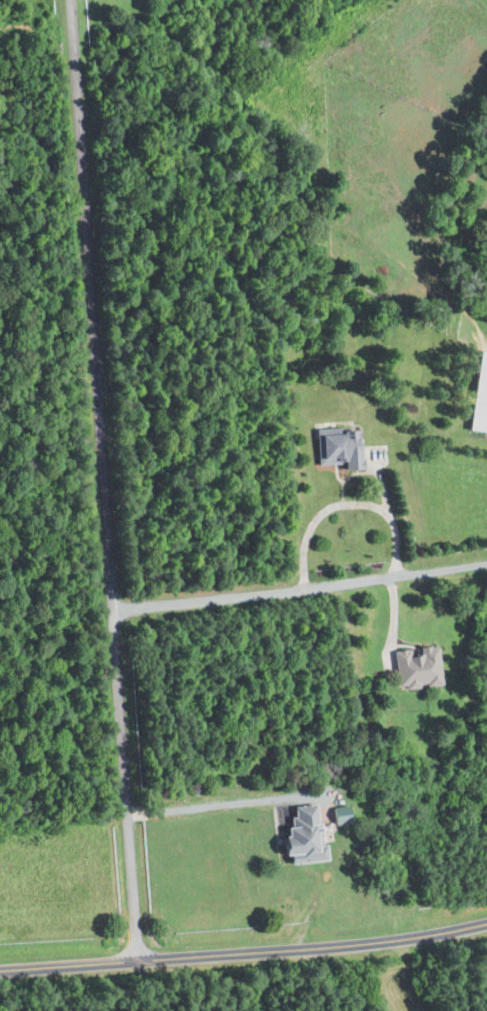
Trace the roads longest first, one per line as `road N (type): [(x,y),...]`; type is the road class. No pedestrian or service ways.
road 1 (residential): [(138,959),(88,172)]
road 2 (tertiary): [(0,968),(313,948),(486,920)]
road 3 (residential): [(120,612),(486,565)]
road 4 (residential): [(75,0),(88,172)]

